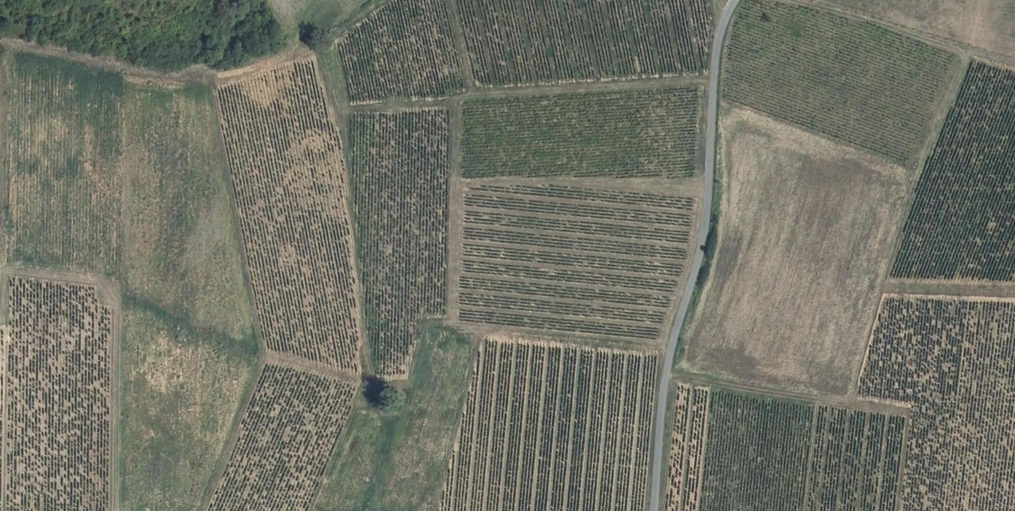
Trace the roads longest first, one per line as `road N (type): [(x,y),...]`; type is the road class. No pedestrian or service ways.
road 1 (unclassified): [(735,0),(716,56),(706,219),(672,341),(652,510)]
road 2 (track): [(0,41),(178,78),(223,76),(309,46)]

